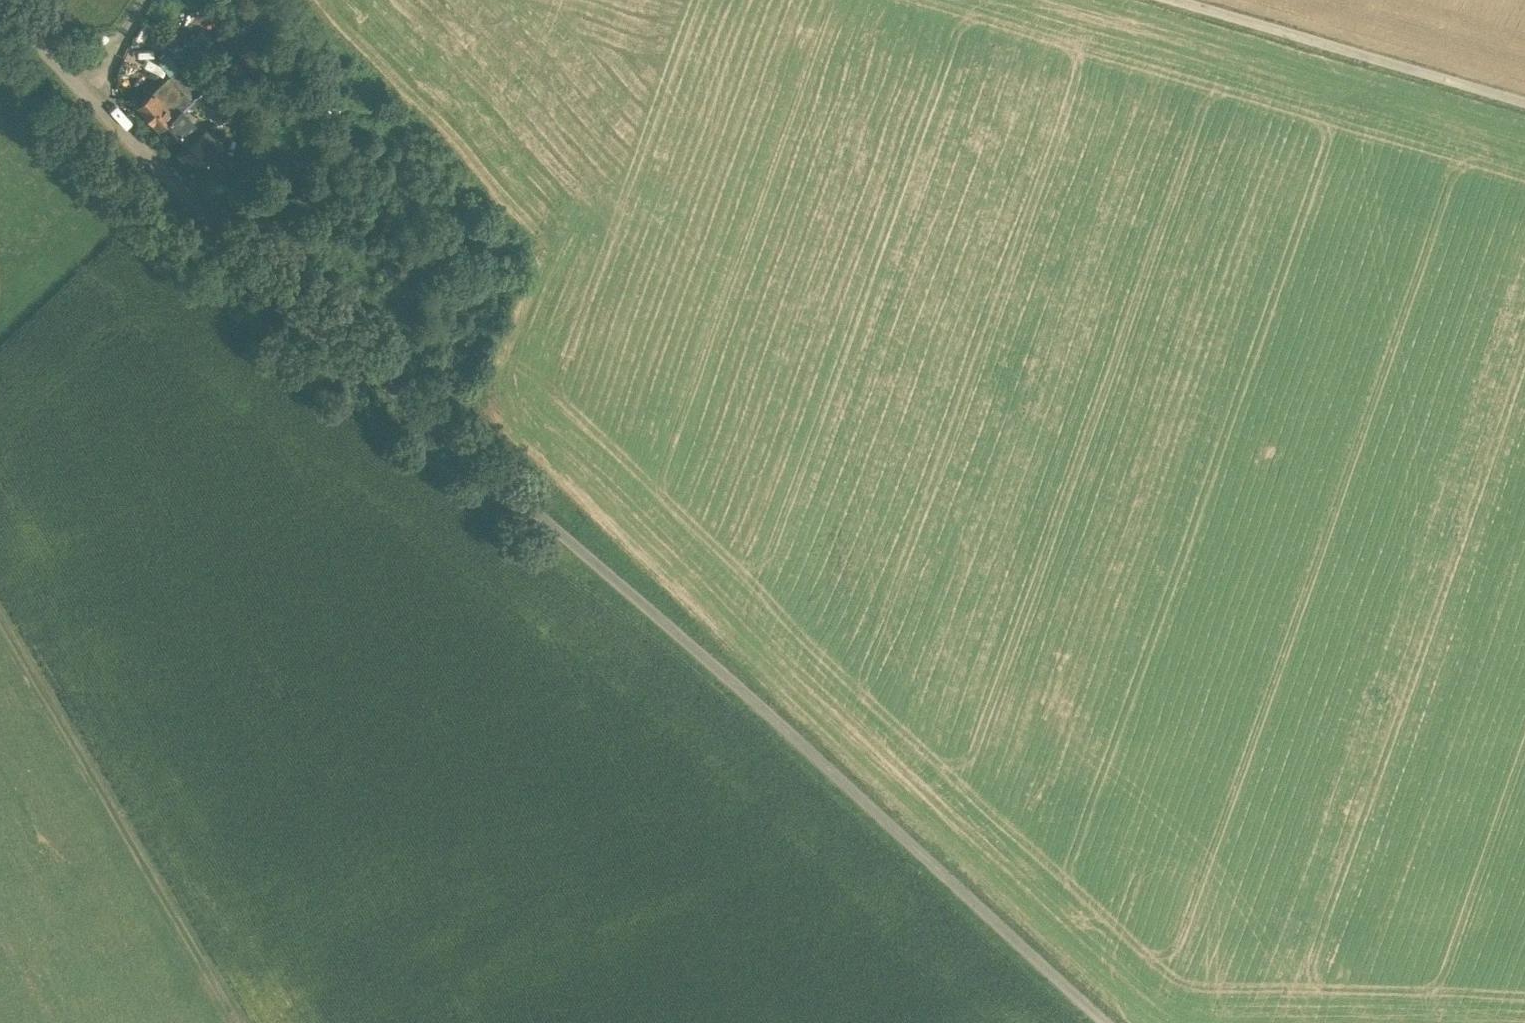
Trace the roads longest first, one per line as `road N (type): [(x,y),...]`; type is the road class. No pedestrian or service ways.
road 1 (track): [(23,0),(192,205),(301,322),(763,709),(1105,1022)]
road 2 (track): [(1168,0),(1524,105)]

